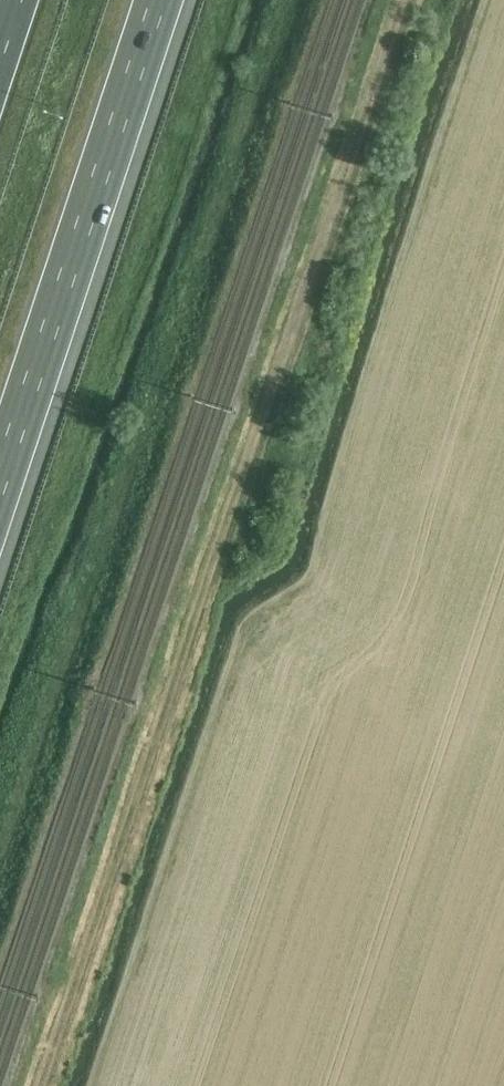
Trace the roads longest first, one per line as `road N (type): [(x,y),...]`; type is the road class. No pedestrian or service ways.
road 1 (track): [(41,1085),(402,0)]
road 2 (motorway): [(0,478),(158,0)]

